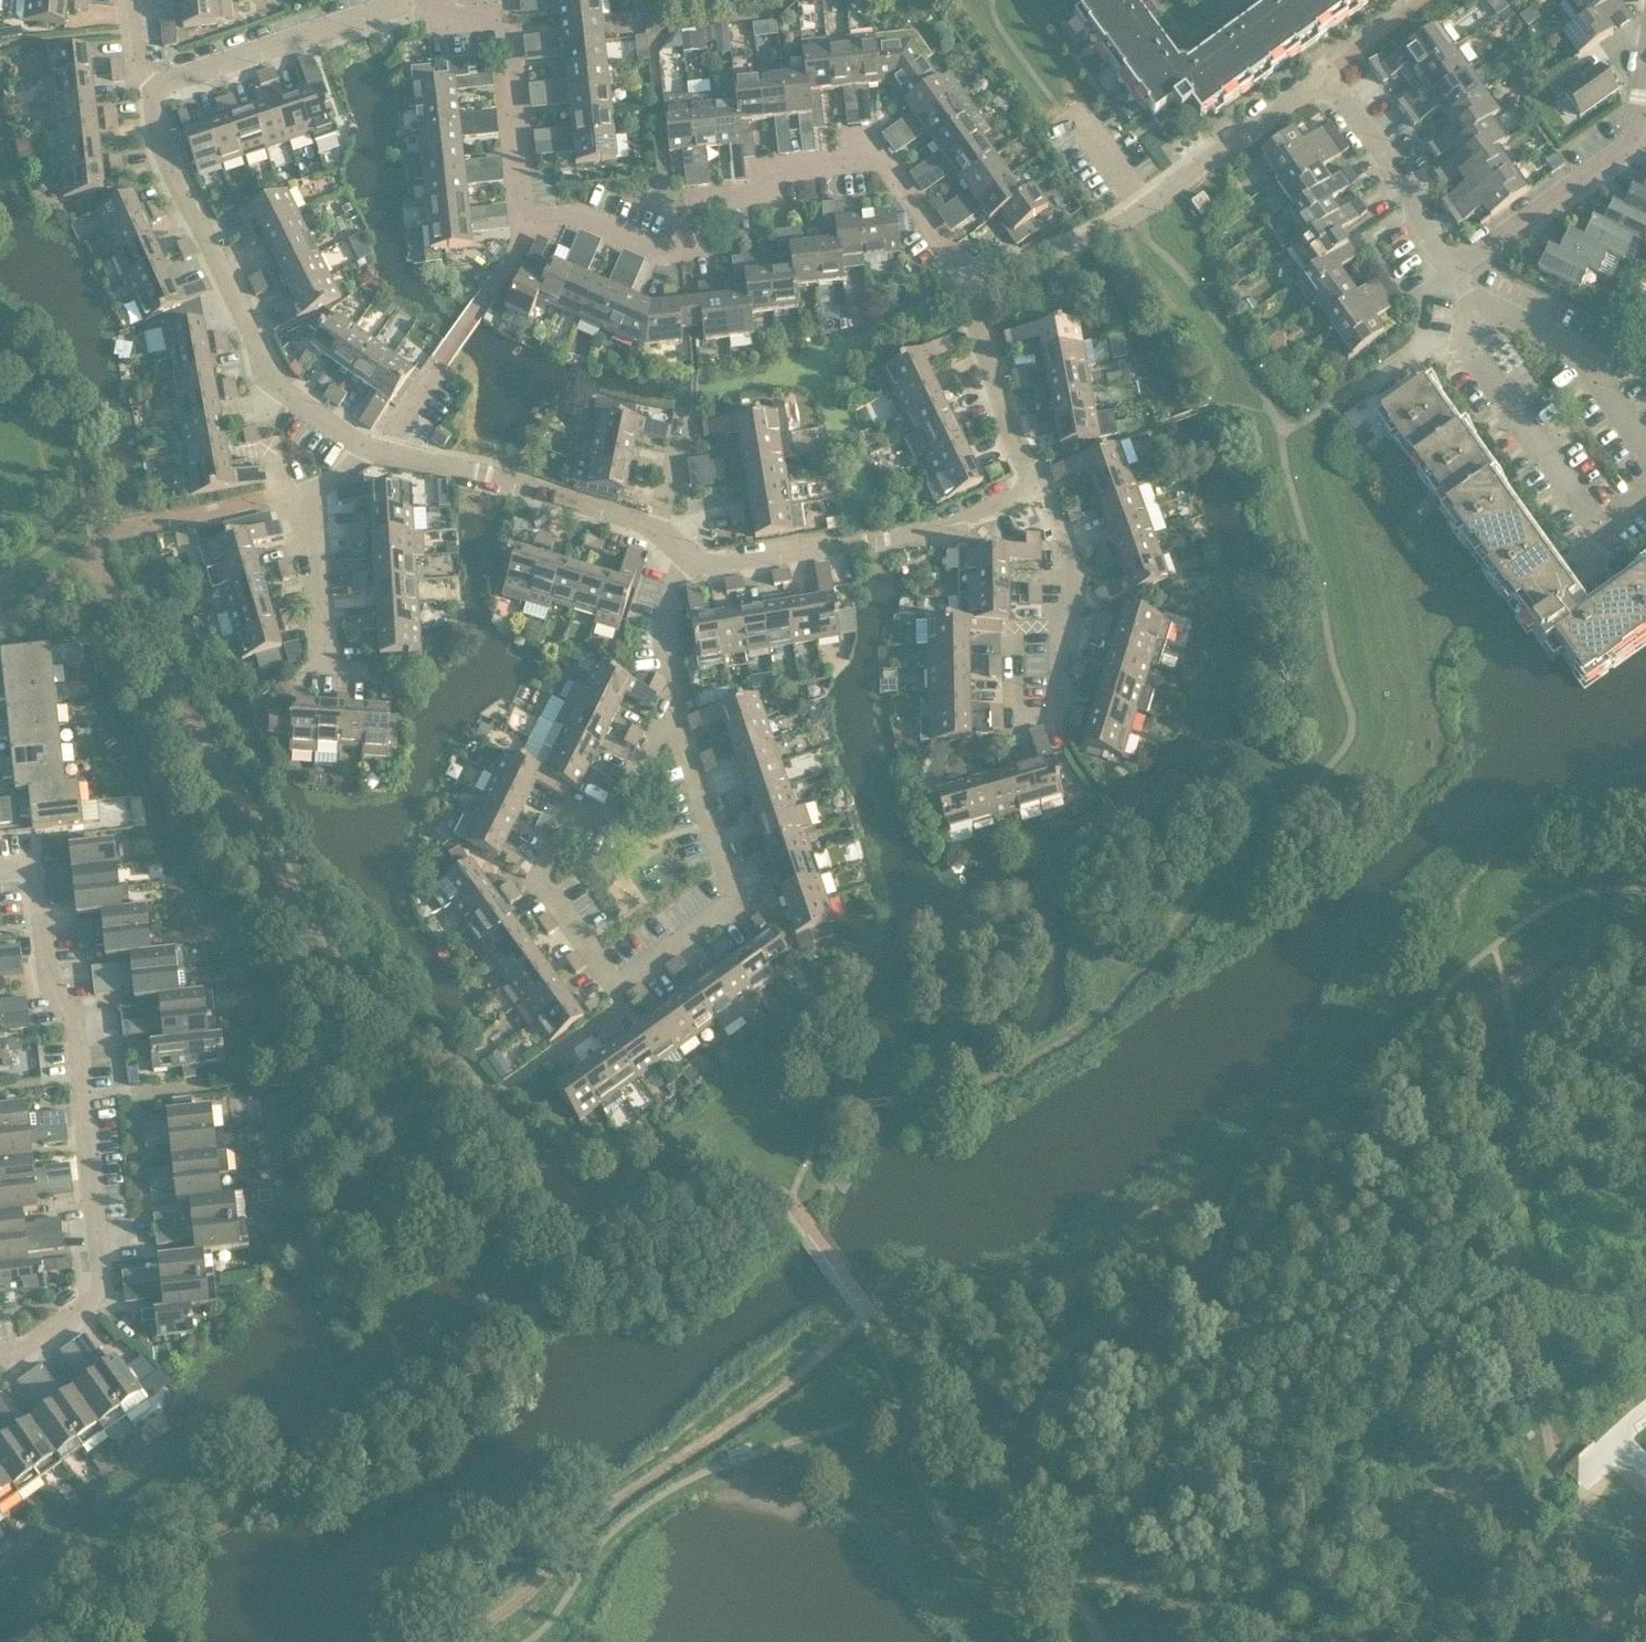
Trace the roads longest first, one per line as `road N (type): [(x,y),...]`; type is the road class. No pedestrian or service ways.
road 1 (residential): [(670,716),(621,809),(574,811),(536,881),(614,985),(734,903),(688,749)]
road 2 (residential): [(965,277),(983,278),(1093,238),(1330,83),(1410,190),(1437,255),(1459,263)]
road 3 (residential): [(0,1356),(14,1355),(99,1297),(102,1280),(77,1029),(51,988),(35,866),(0,870)]
road 4 (residential): [(524,221),(585,218),(653,252),(674,253),(686,248),(709,199),(759,193),(782,168),(852,159),(879,163),(898,182),(965,277)]
road 5 (residential): [(371,450),(300,407),(270,377),(161,137),(149,90)]
road 6 (residential): [(1033,486),(940,529),(709,567),(688,559)]
road 7 (residential): [(1483,315),(1470,348),(1601,531),(1645,499)]
road 8 (residential): [(524,221),(505,14),(459,17),(405,0)]
road 9 (residential): [(653,528),(483,474),(371,450)]
road 10 (residential): [(1459,263),(1630,146),(1645,64)]
road 11 (residential): [(149,90),(396,0)]
road 12 (residential): [(1028,719),(1053,701),(1072,589),(1052,513),(1033,486)]
road 13 (residential): [(325,658),(303,500),(371,450)]
road 14 (residential): [(1033,486),(965,277)]
road 15 (residential): [(1645,450),(1567,341),(1520,316)]
road 16 (residential): [(688,559),(671,586),(663,629),(680,680),(670,716)]

